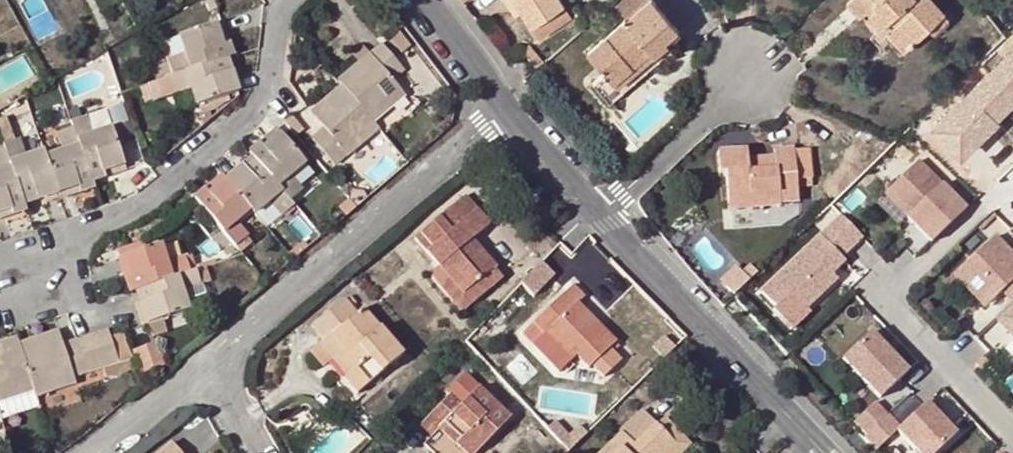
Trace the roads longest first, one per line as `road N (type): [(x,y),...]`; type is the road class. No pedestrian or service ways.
road 1 (residential): [(290,0),(256,107),(148,198),(0,291)]
road 2 (residential): [(216,360),(511,107)]
road 3 (residential): [(813,452),(606,213)]
road 4 (residential): [(606,213),(745,76)]
road 5 (residential): [(97,452),(216,360)]
road 6 (residential): [(606,213),(511,107)]
road 7 (residential): [(511,107),(427,0)]

